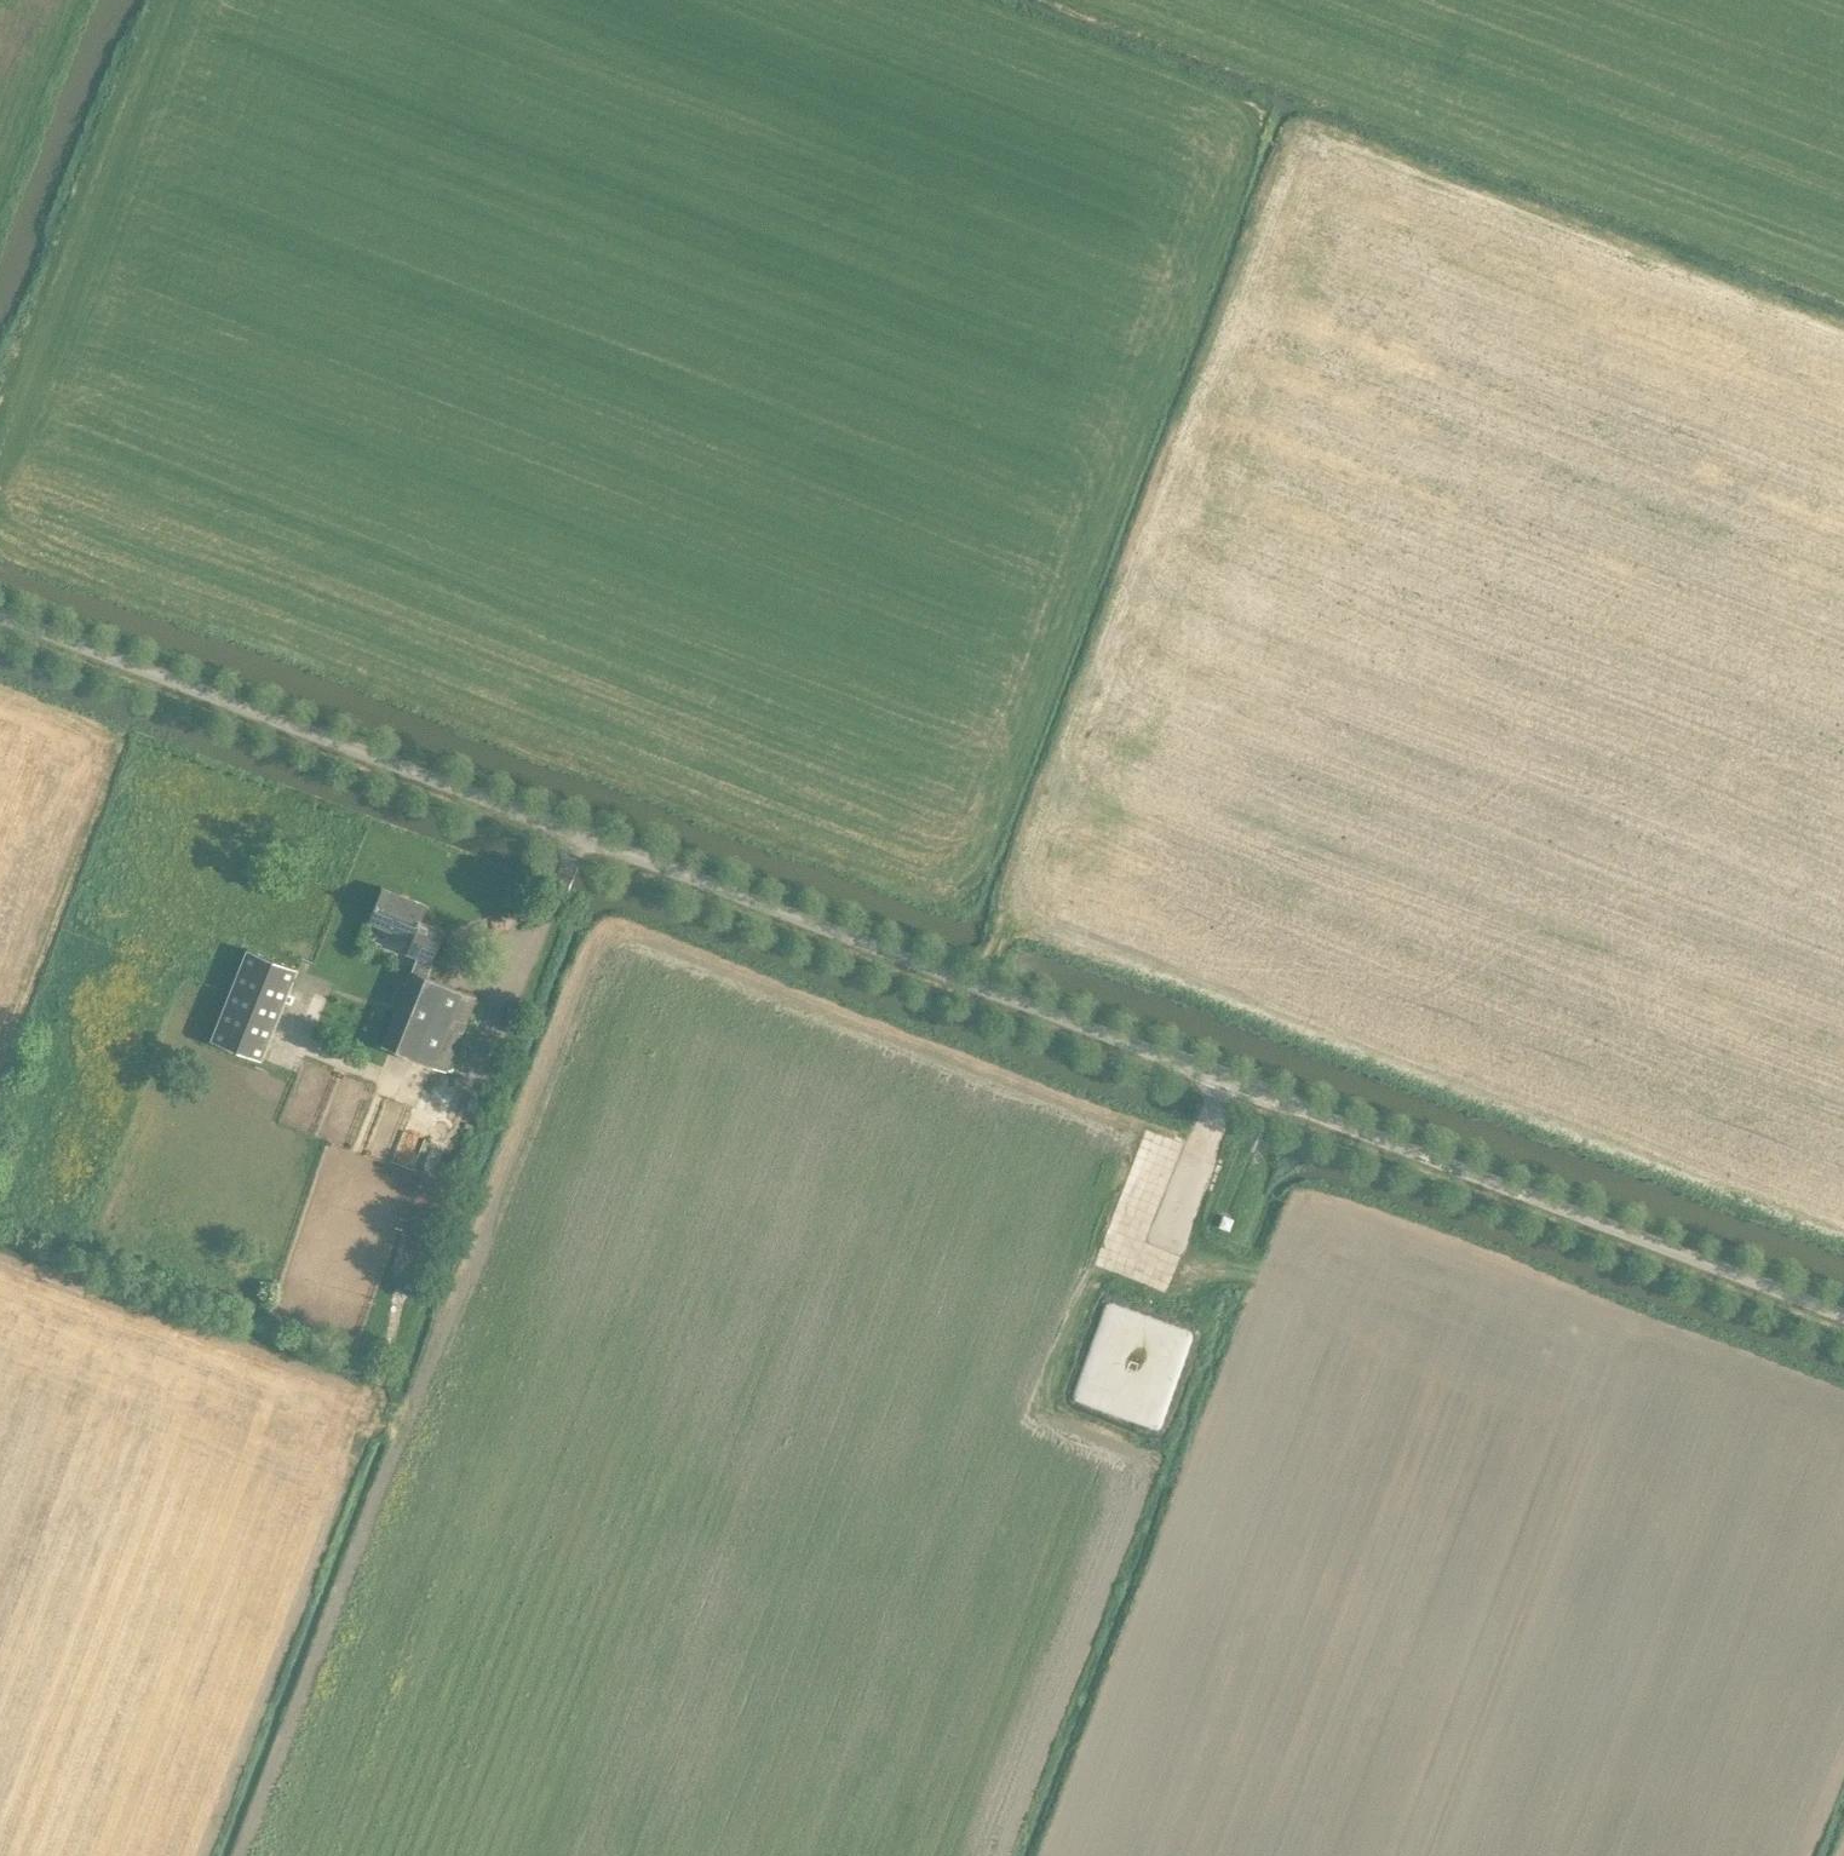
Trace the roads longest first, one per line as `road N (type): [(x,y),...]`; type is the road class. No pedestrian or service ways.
road 1 (unclassified): [(1843,1315),(0,613)]

